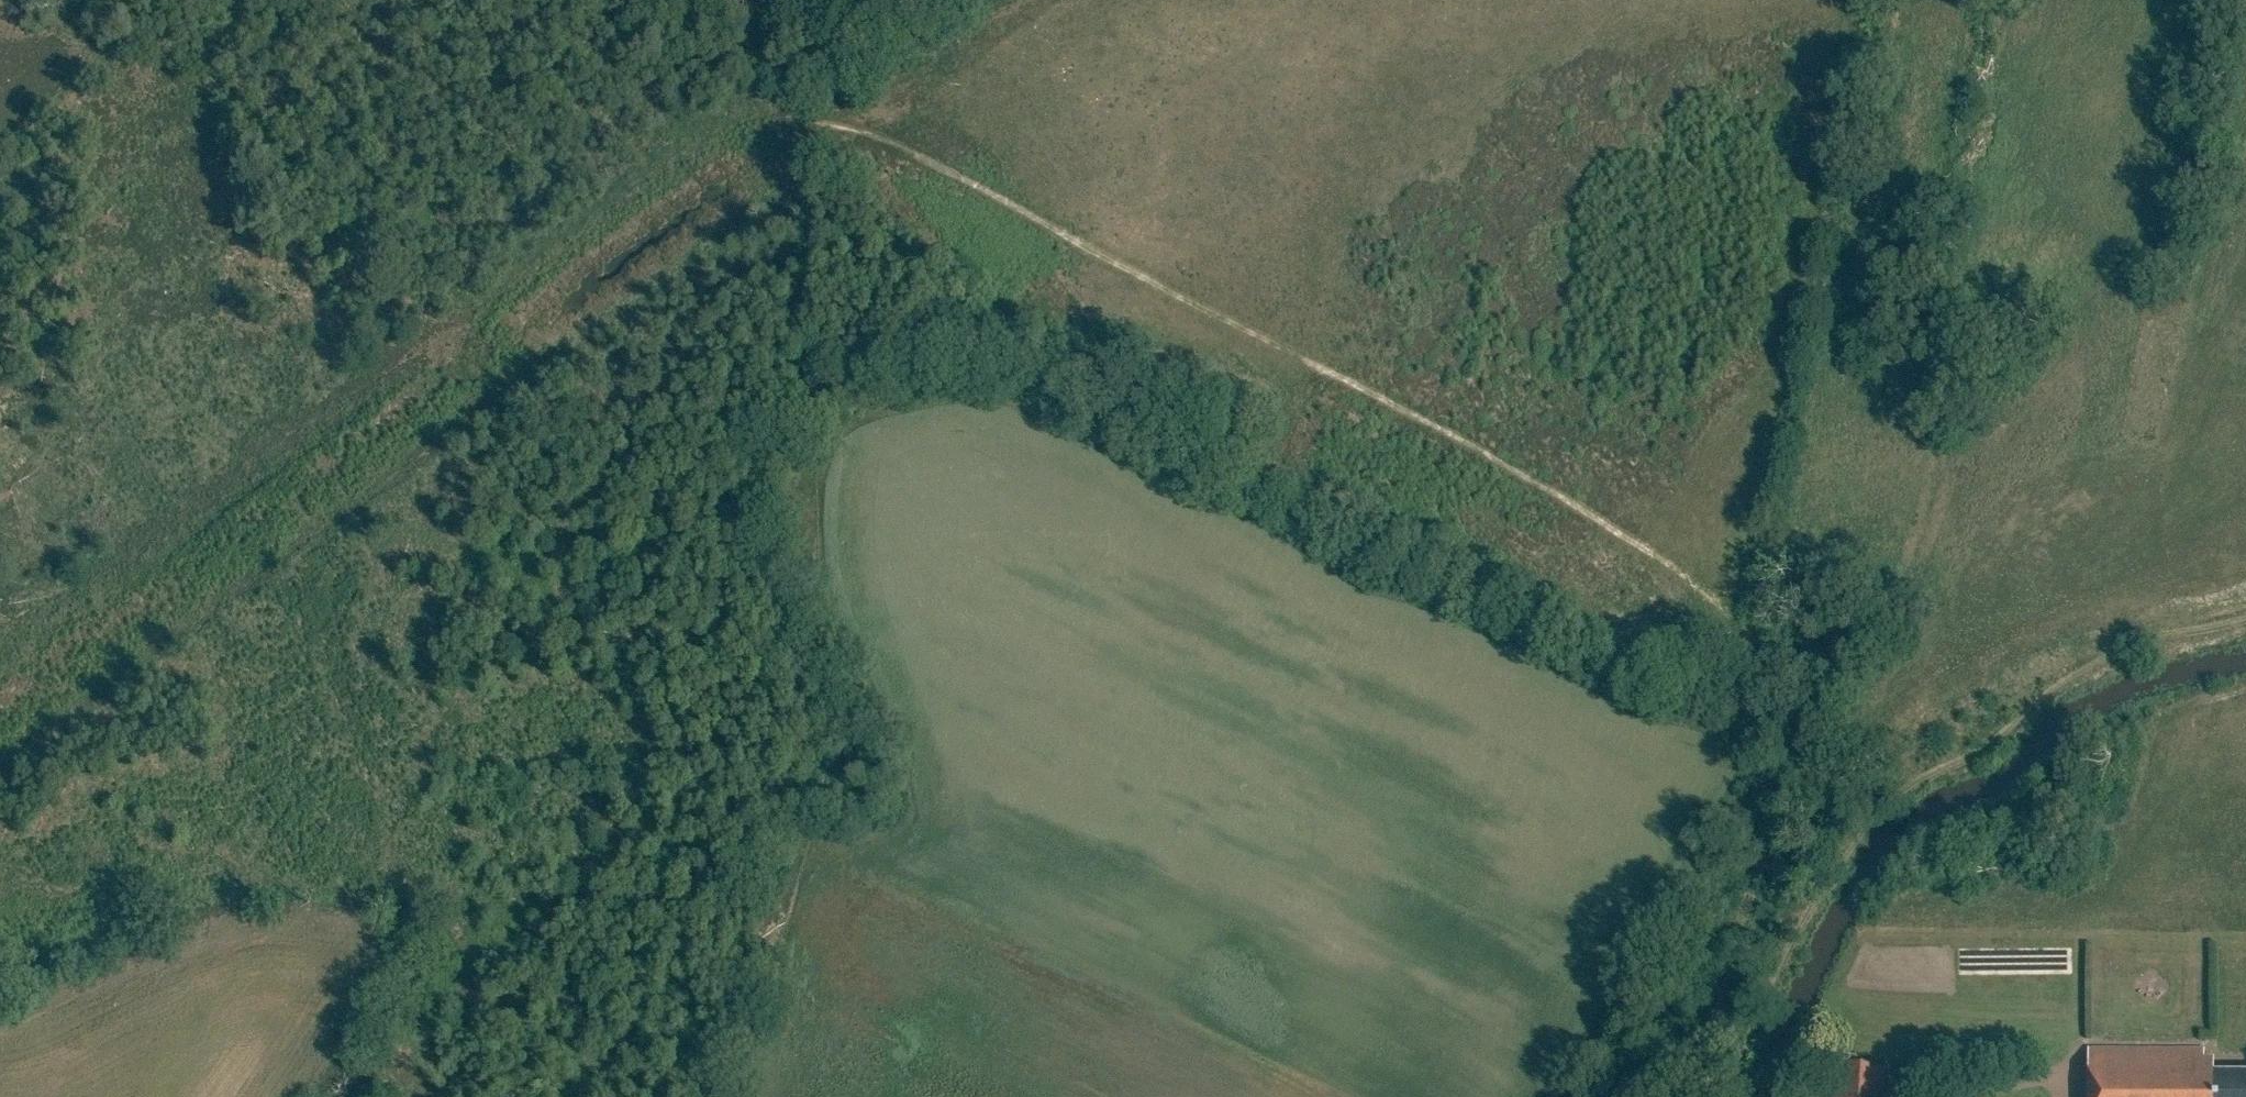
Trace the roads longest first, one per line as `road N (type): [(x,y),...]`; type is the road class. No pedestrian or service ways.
road 1 (track): [(1790,761),(1684,1096)]

